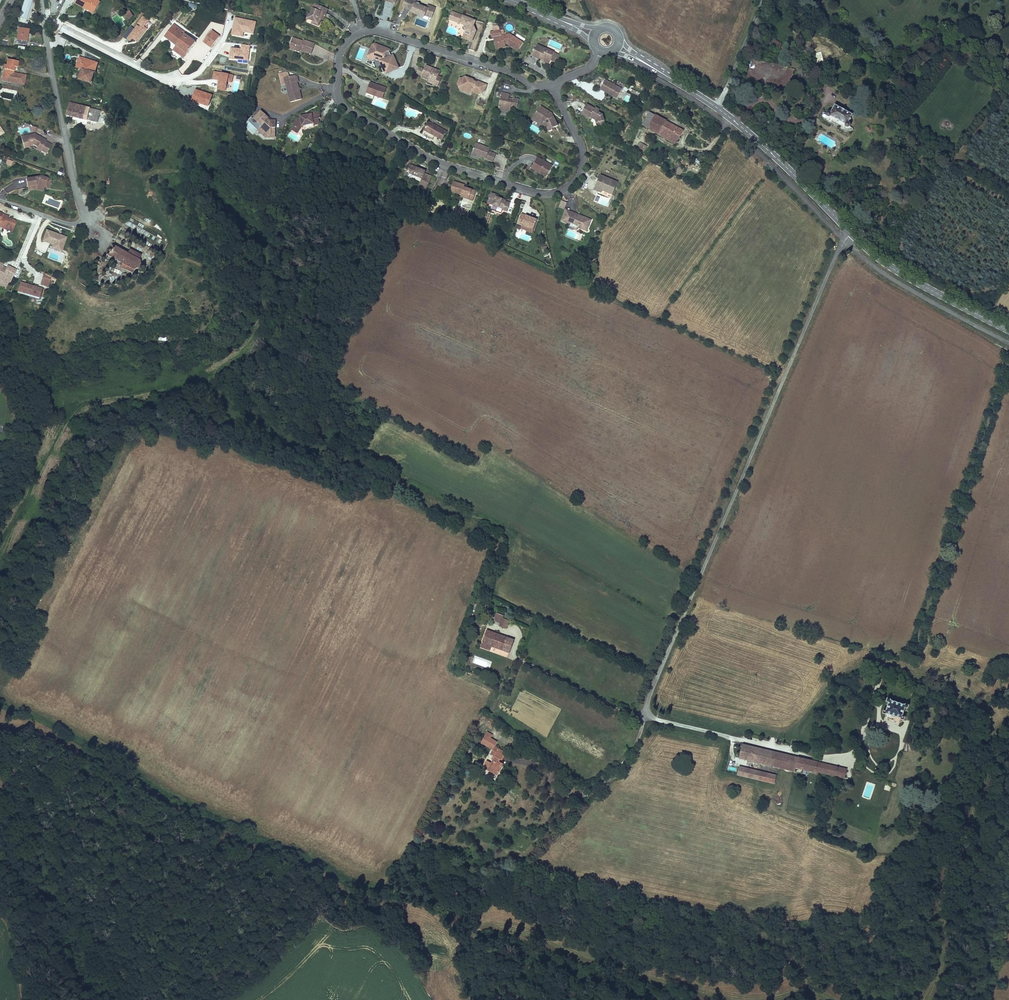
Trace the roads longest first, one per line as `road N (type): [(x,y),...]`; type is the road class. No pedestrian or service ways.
road 1 (residential): [(552,85),(529,84),(372,31),(345,43),(336,90),(346,109),(429,160),(532,192),(573,183),(580,142)]
road 2 (secondary): [(640,60),(759,142),(884,263),(1008,331)]
road 3 (track): [(1008,355),(908,674)]
road 4 (track): [(471,517),(226,404),(203,373)]
road 5 (track): [(0,547),(68,412),(87,398),(203,373)]
road 6 (residential): [(82,218),(43,20)]
road 7 (track): [(203,373),(235,354),(253,330),(268,249),(261,233)]
road 8 (residential): [(151,75),(43,20)]

